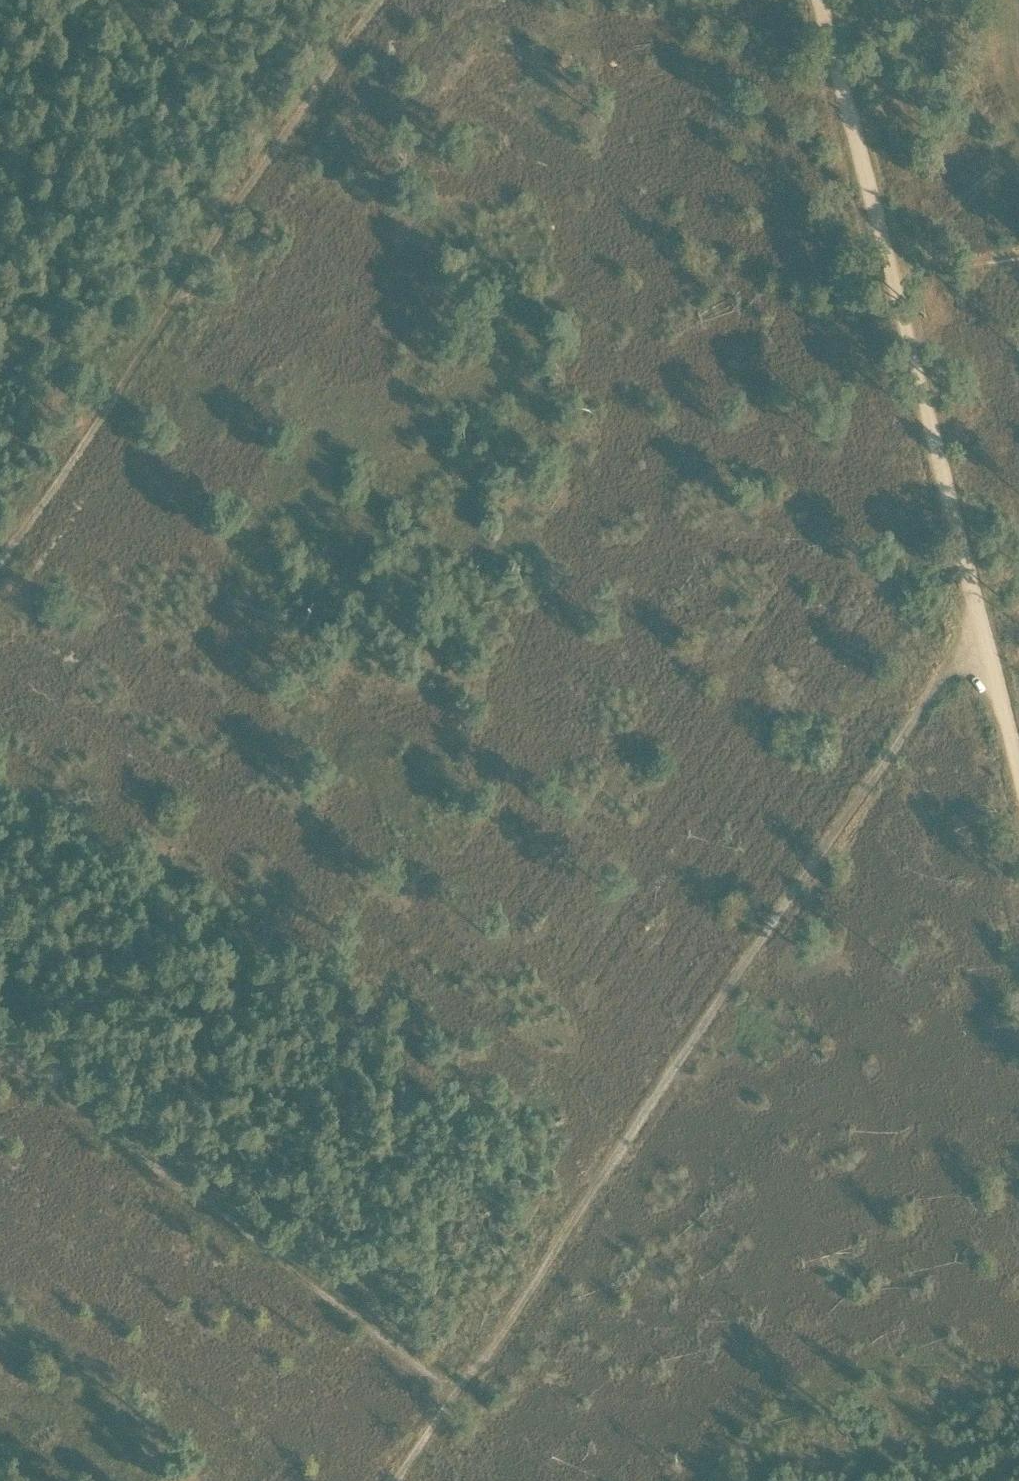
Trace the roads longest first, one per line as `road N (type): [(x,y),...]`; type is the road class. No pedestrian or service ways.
road 1 (track): [(1018,783),(819,0)]

